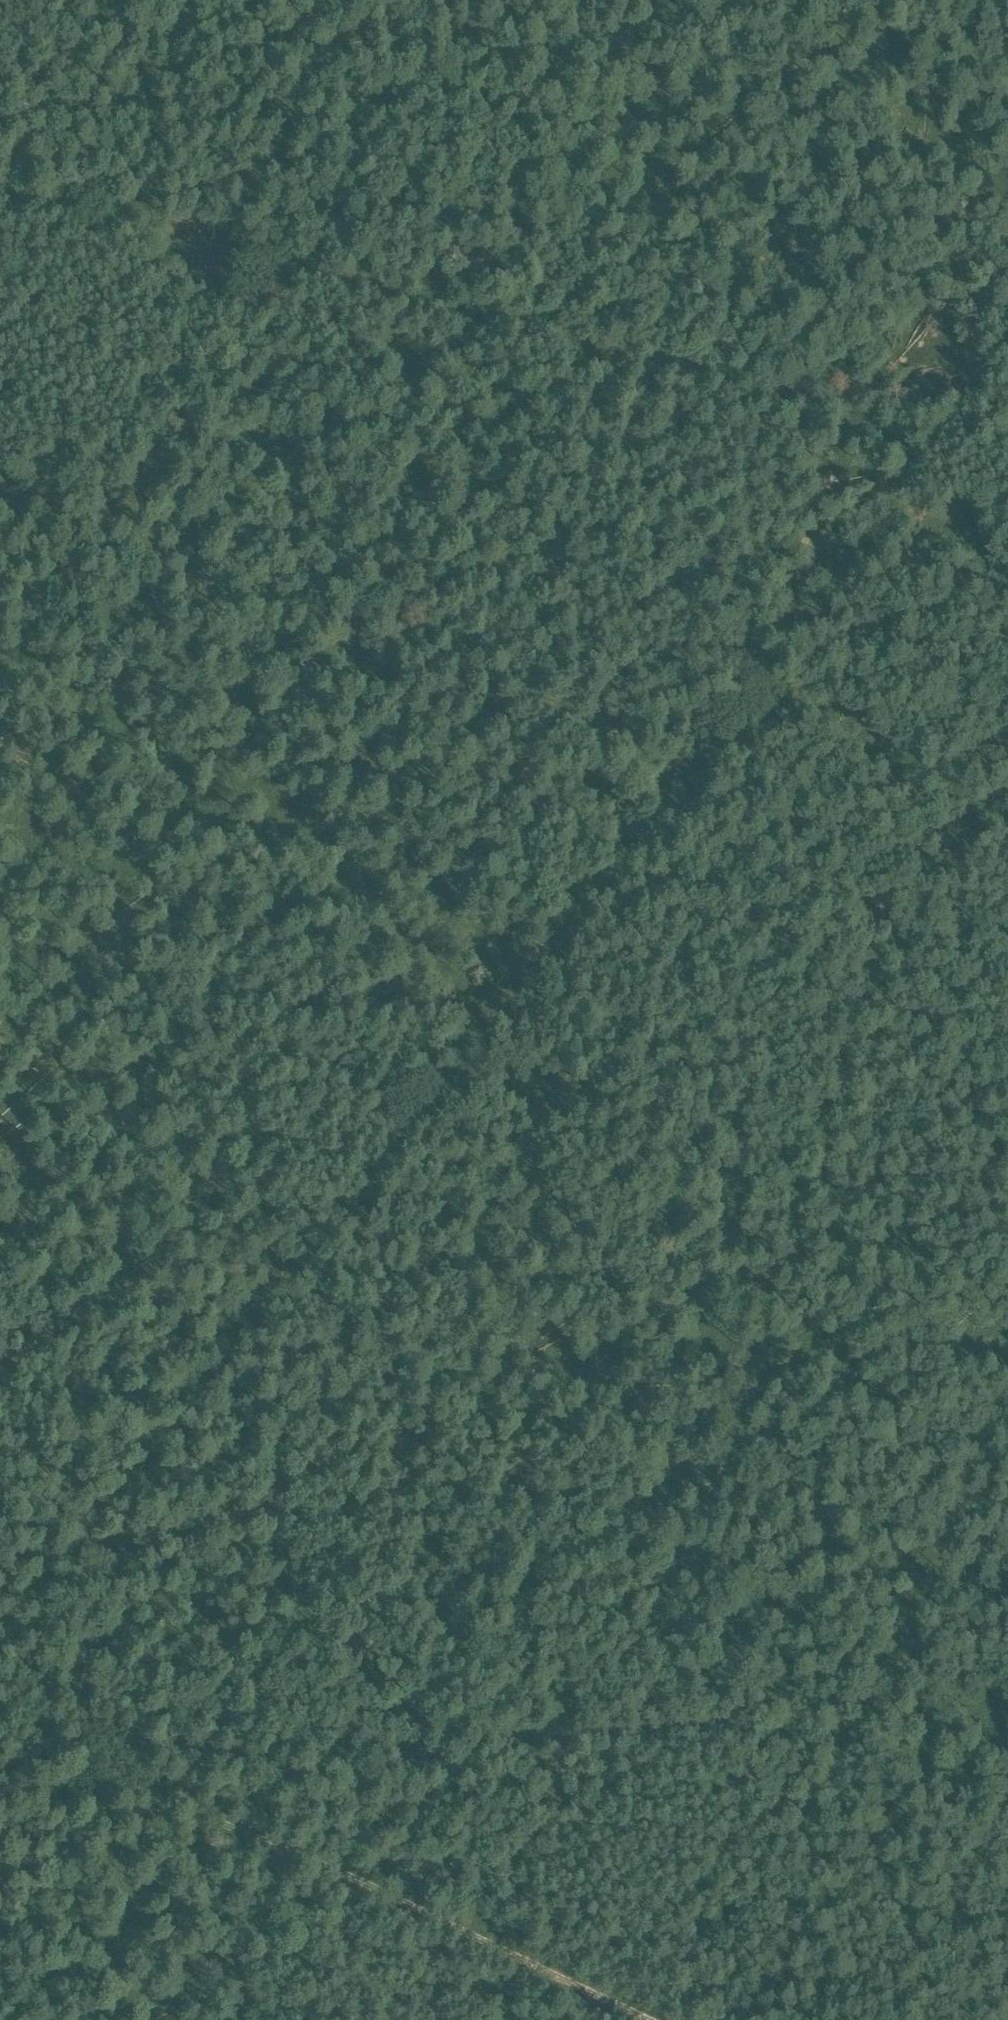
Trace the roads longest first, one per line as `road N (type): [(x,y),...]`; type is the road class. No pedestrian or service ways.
road 1 (track): [(0,1718),(648,2019)]

